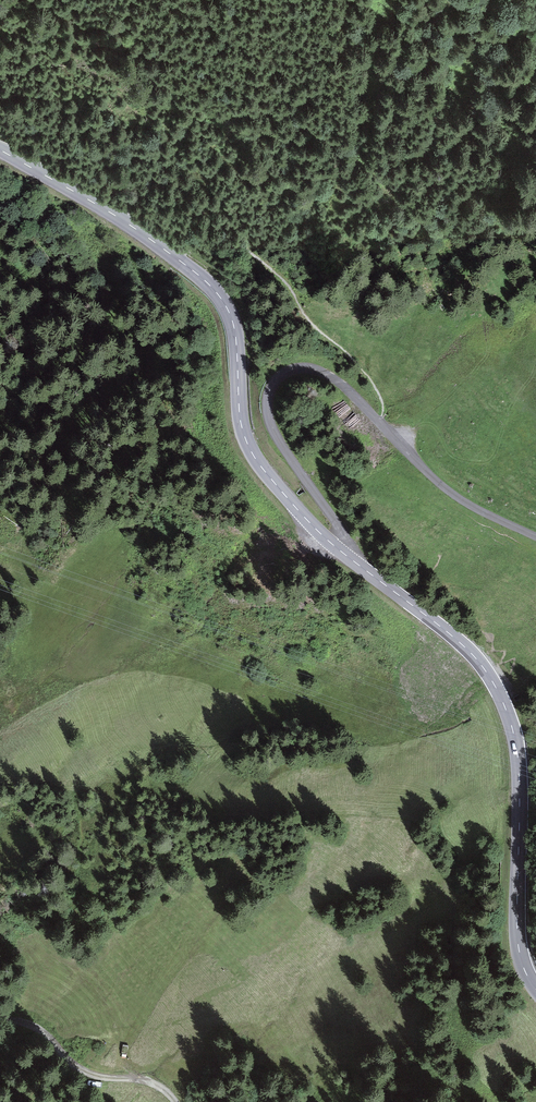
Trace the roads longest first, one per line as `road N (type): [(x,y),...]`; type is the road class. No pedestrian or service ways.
road 1 (tertiary): [(0,149),(122,219),(217,293),(234,330),(249,447),(290,502),(350,558)]
road 2 (unclassified): [(535,537),(455,496),(327,374),(287,371),(270,390),(270,419),(337,522),(350,558)]
road 3 (tertiary): [(350,558),(450,634),(498,692),(519,783),(519,951),(535,988)]
road 4 (track): [(176,1101),(146,1081),(82,1073),(32,1026),(0,1016)]

